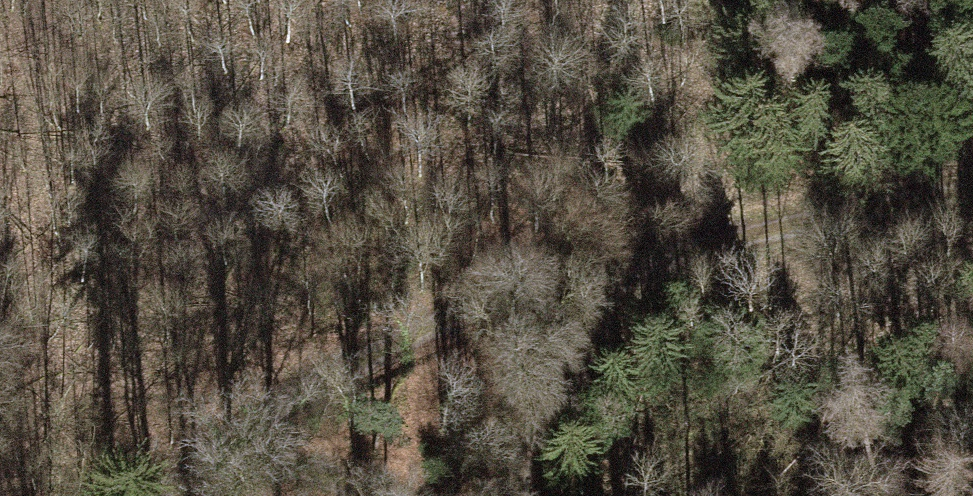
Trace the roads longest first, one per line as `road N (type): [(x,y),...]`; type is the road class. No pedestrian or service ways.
road 1 (track): [(143,495),(240,426),(470,306),(641,262),(972,200)]
road 2 (track): [(504,495),(534,407),(641,262)]
road 3 (track): [(394,495),(348,472),(205,451)]

